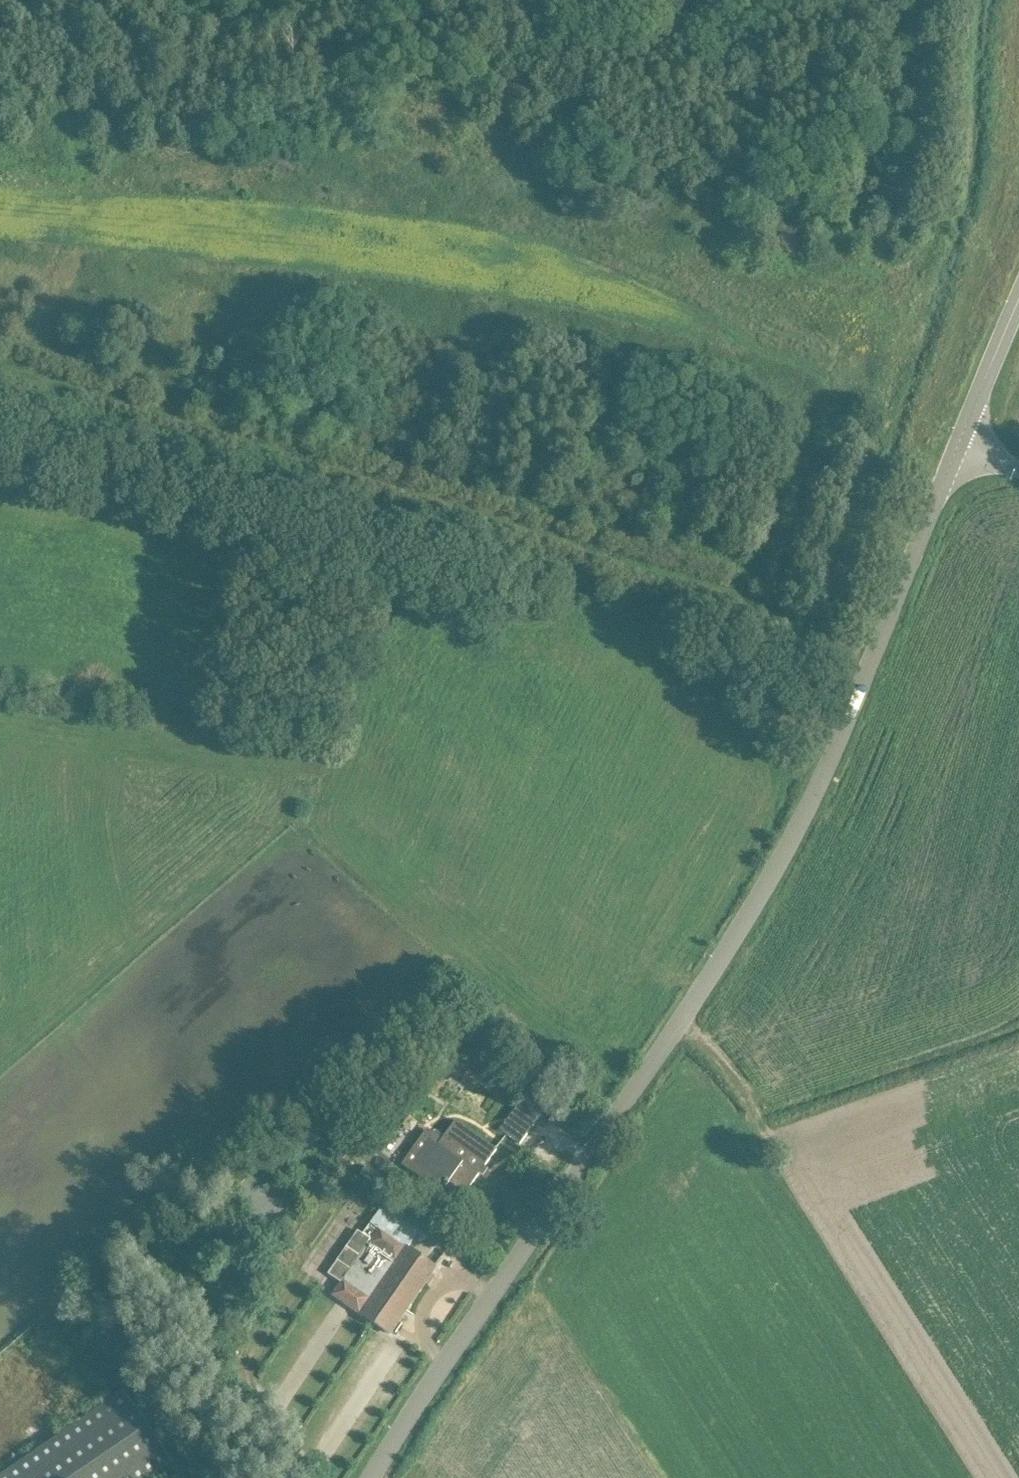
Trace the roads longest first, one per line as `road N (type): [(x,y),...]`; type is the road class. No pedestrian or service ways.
road 1 (unclassified): [(373,1477),(783,857),(823,783),(954,456)]
road 2 (unclassified): [(954,456),(1018,300)]

